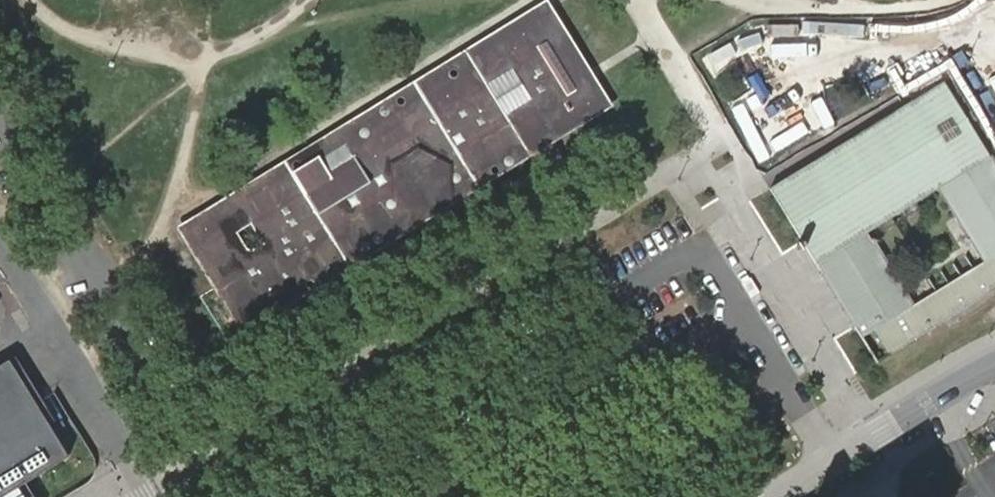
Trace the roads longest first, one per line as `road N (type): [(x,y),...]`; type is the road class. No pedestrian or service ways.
road 1 (residential): [(777,496),(994,371)]

